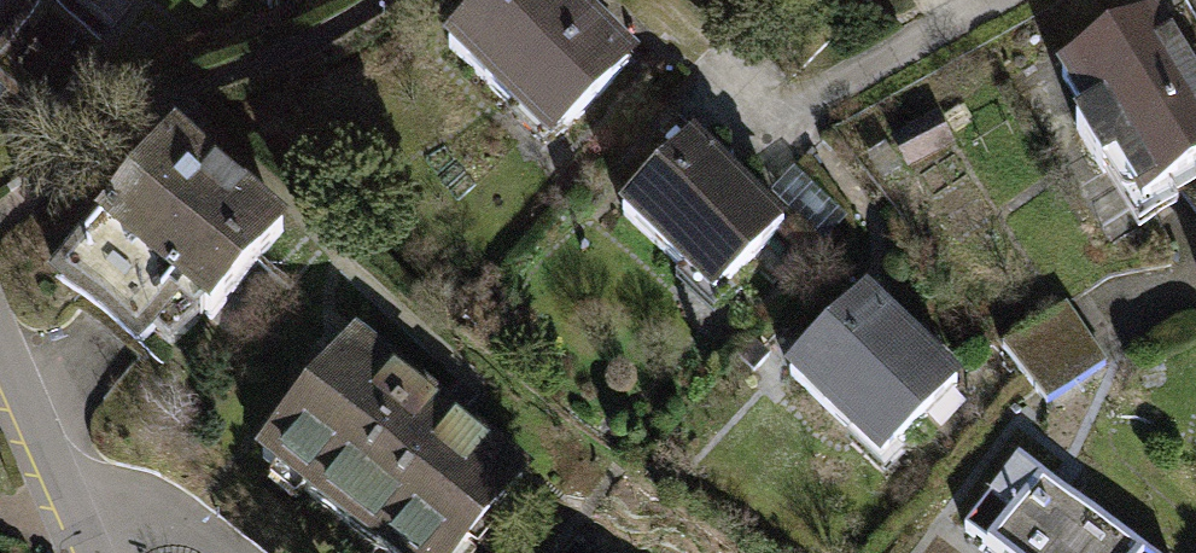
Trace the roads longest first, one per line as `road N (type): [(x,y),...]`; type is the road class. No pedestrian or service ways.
road 1 (residential): [(80,541),(0,365)]
road 2 (residential): [(202,552),(132,527),(80,541)]

